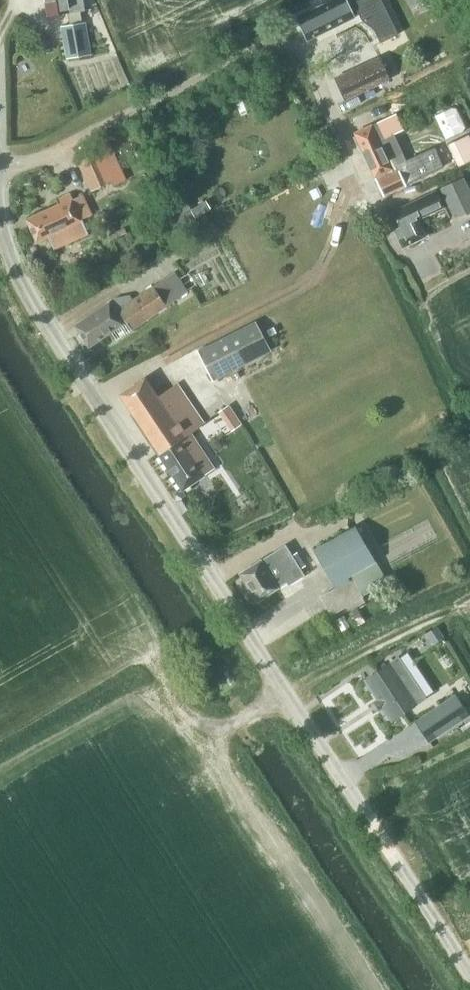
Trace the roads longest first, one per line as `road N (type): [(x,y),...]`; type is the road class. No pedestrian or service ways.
road 1 (unclassified): [(469,970),(33,301),(0,215)]
road 2 (residential): [(381,211),(309,56),(289,44),(258,47),(41,156),(0,168)]
road 3 (track): [(288,694),(448,609)]

